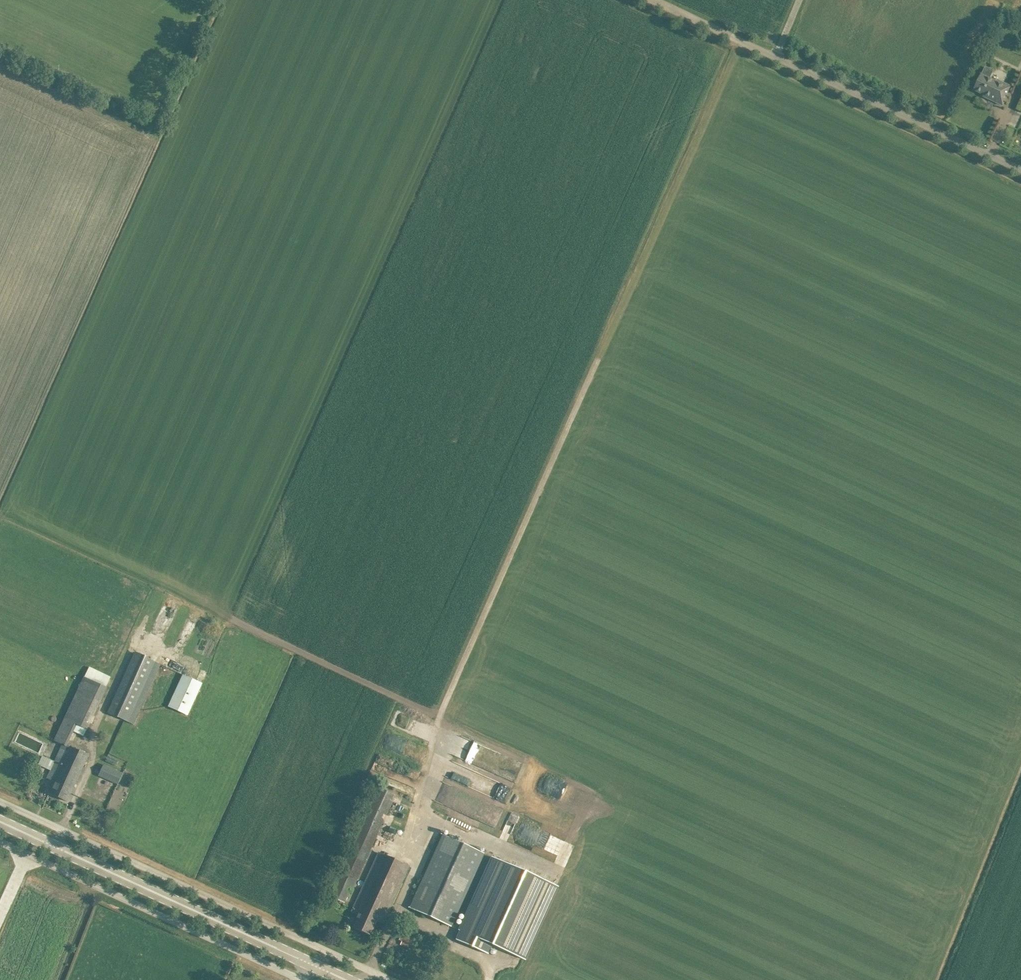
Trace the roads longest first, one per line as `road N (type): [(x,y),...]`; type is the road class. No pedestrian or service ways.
road 1 (track): [(749,45),(736,58),(435,730),(418,813)]
road 2 (unclassified): [(391,979),(0,801)]
road 3 (track): [(650,0),(1020,170)]
road 4 (primary): [(347,979),(0,821)]
road 5 (unclassified): [(301,979),(0,841)]

